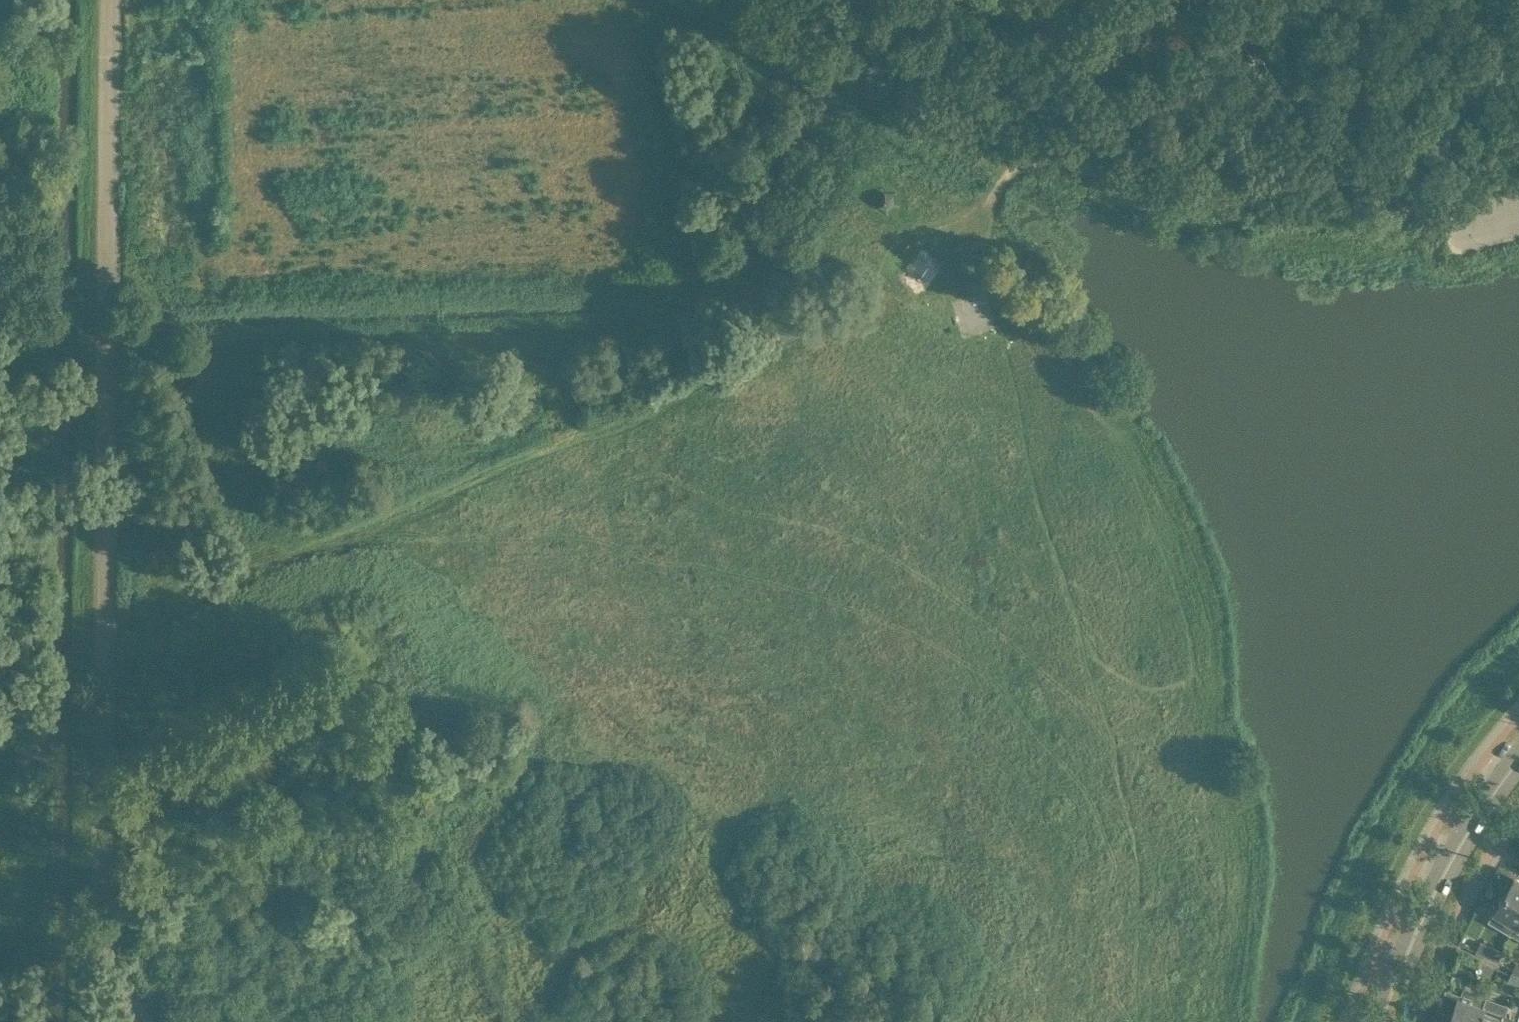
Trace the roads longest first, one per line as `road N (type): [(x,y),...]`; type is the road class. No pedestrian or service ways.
road 1 (unclassified): [(145,1021),(111,966),(110,0)]
road 2 (secondary): [(1376,1021),(1468,824),(1518,759)]

